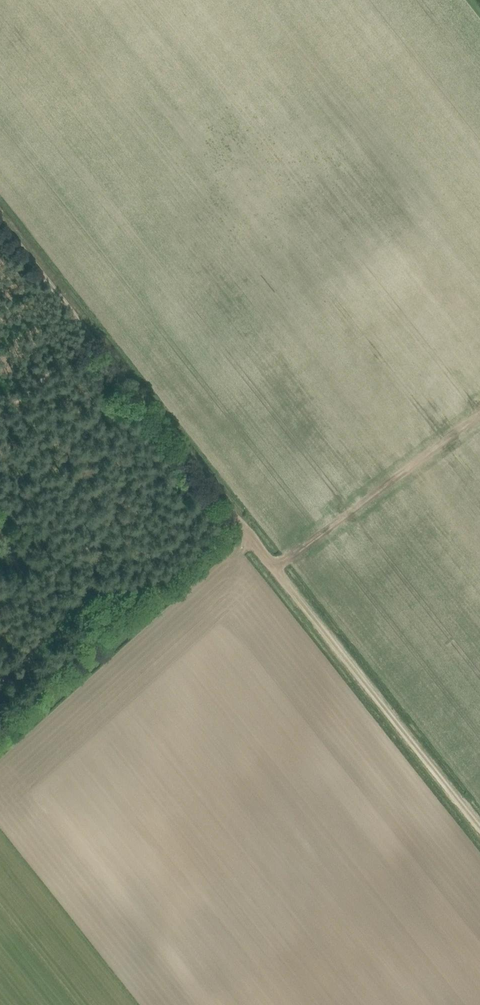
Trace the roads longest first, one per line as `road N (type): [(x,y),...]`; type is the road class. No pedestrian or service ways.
road 1 (track): [(479,827),(0,220)]
road 2 (track): [(238,521),(0,737)]
road 3 (track): [(479,414),(275,568)]

